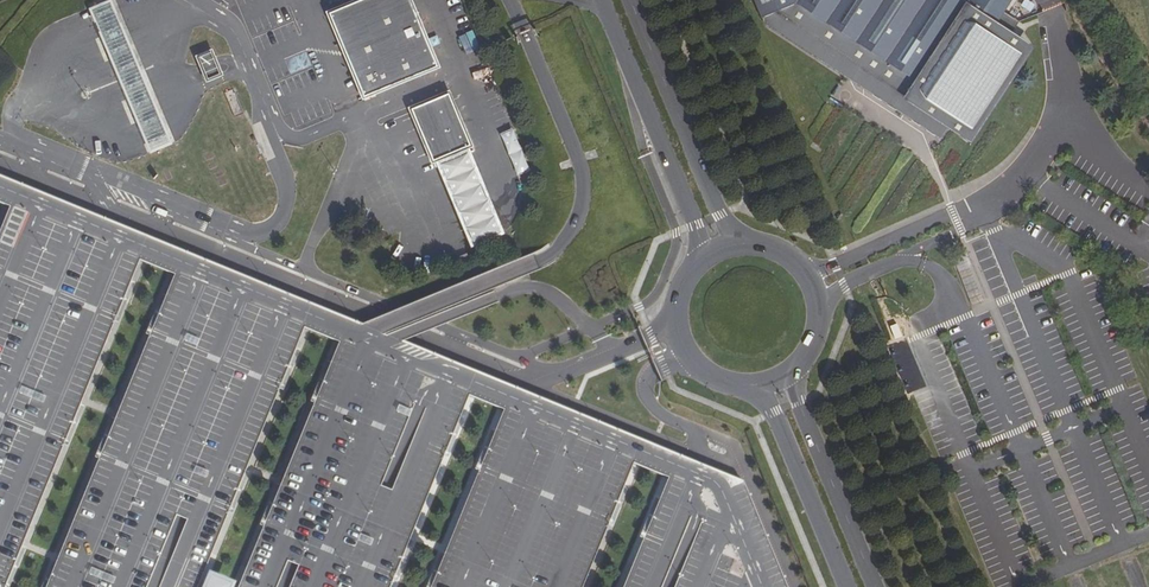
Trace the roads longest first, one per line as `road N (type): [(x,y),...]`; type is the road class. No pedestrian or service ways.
road 1 (tertiary): [(602,0),(695,226),(699,259)]
road 2 (tertiary): [(738,242),(631,0)]
road 3 (tertiary): [(874,586),(792,371)]
road 4 (tertiary): [(754,387),(773,412),(845,586)]
road 5 (tertiary): [(792,371),(817,332),(813,285),(781,250),(738,242)]
road 6 (tertiary): [(699,259),(674,303),(679,342),(706,376),(754,387)]

